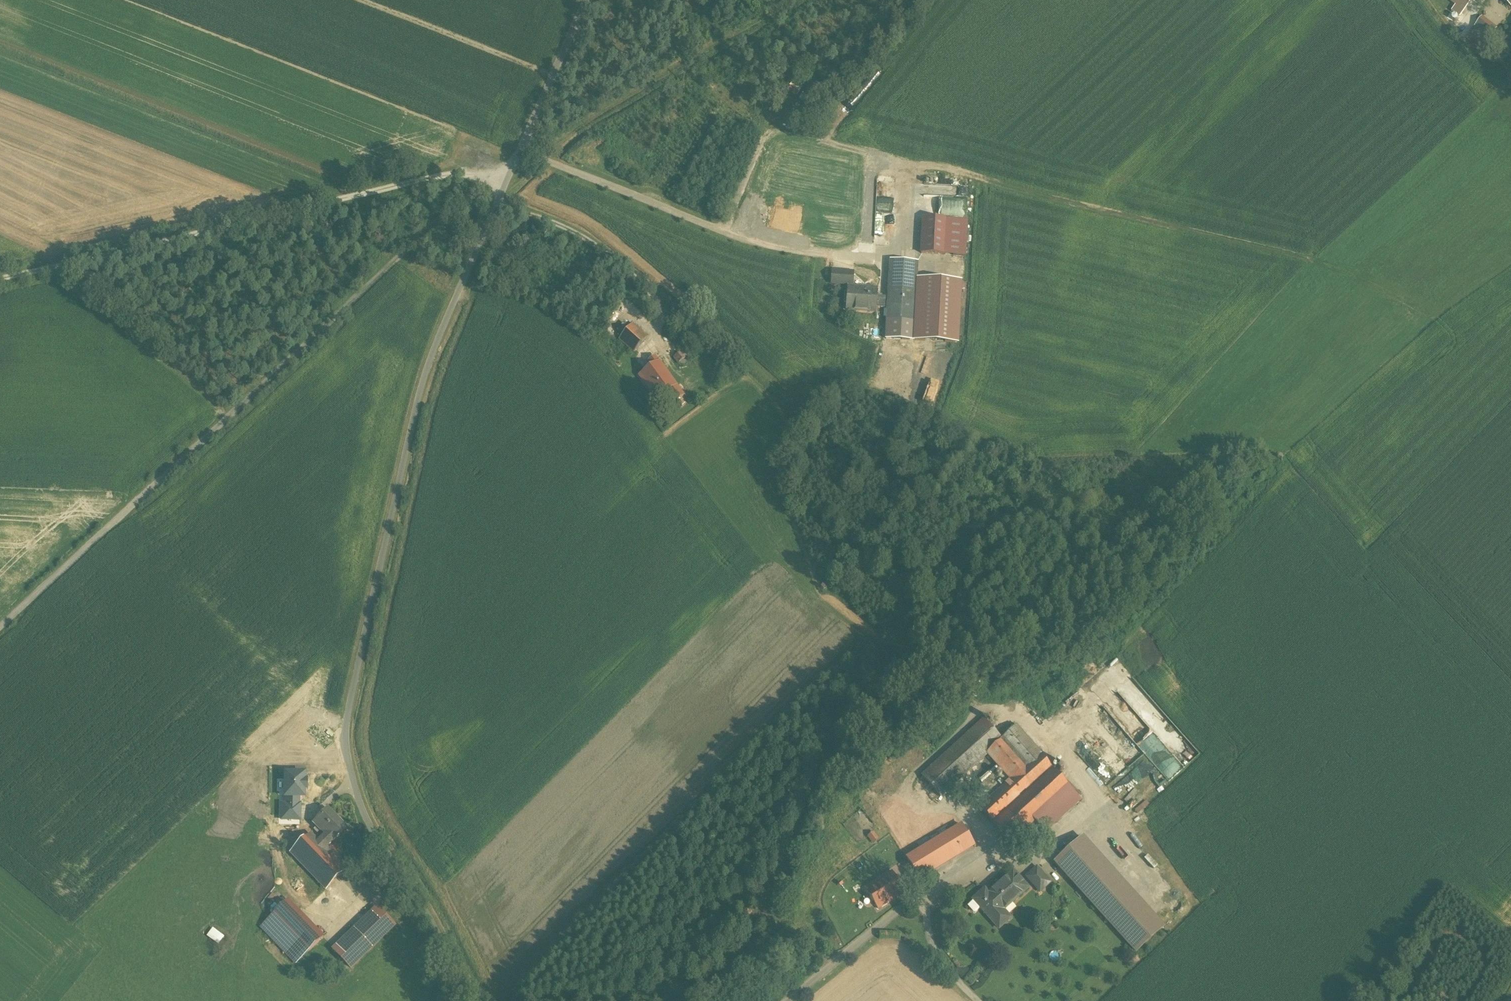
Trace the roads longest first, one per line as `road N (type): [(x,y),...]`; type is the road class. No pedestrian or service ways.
road 1 (unclassified): [(478,1000),(377,835),(348,757),(349,709),(438,340),(586,0)]
road 2 (track): [(0,632),(480,172)]
road 3 (track): [(0,280),(404,180),(480,172)]
road 4 (track): [(122,519),(347,734)]
road 5 (track): [(55,268),(231,416)]
road 6 (track): [(497,204),(578,236),(650,298)]

